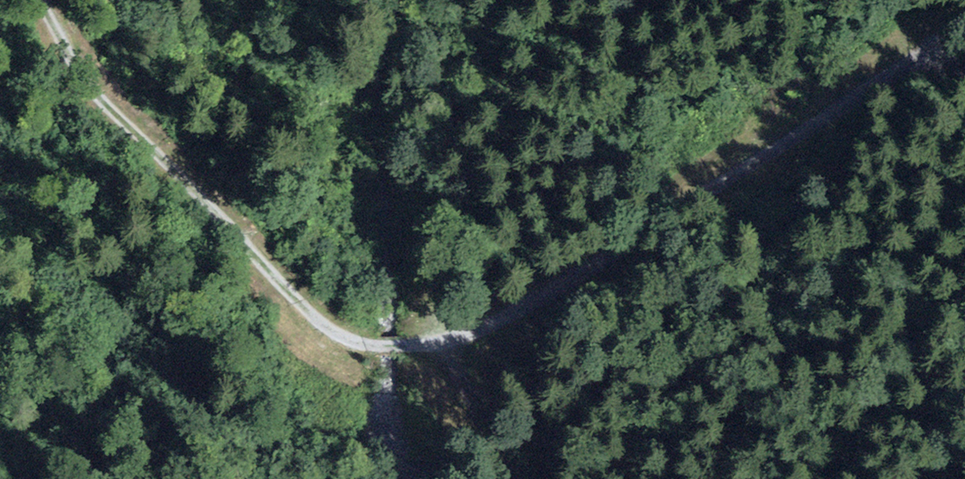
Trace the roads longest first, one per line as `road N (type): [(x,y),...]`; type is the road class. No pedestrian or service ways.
road 1 (track): [(964,29),(455,352),(376,346)]
road 2 (track): [(39,0),(156,156),(308,315),(376,346)]
road 3 (track): [(455,352),(491,446),(513,478)]

